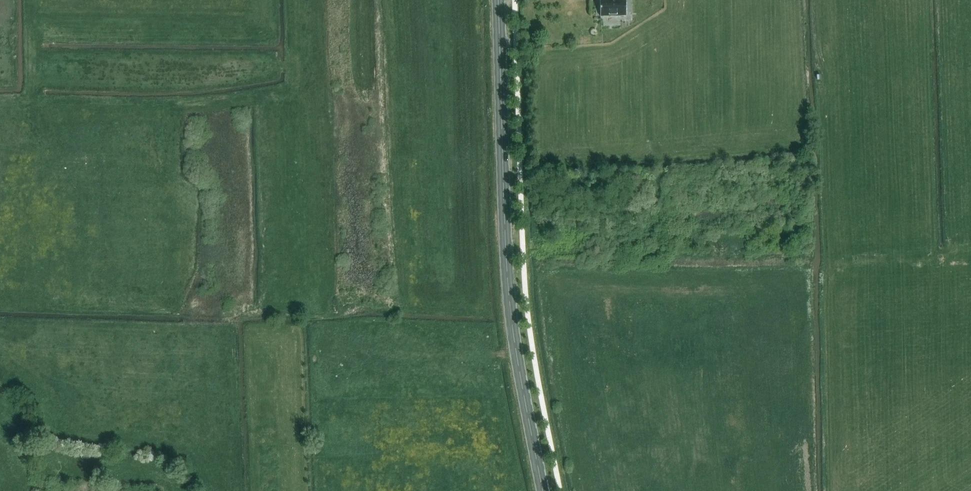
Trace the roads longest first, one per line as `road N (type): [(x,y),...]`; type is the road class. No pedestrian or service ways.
road 1 (primary): [(542,490),(506,280),(497,0)]

